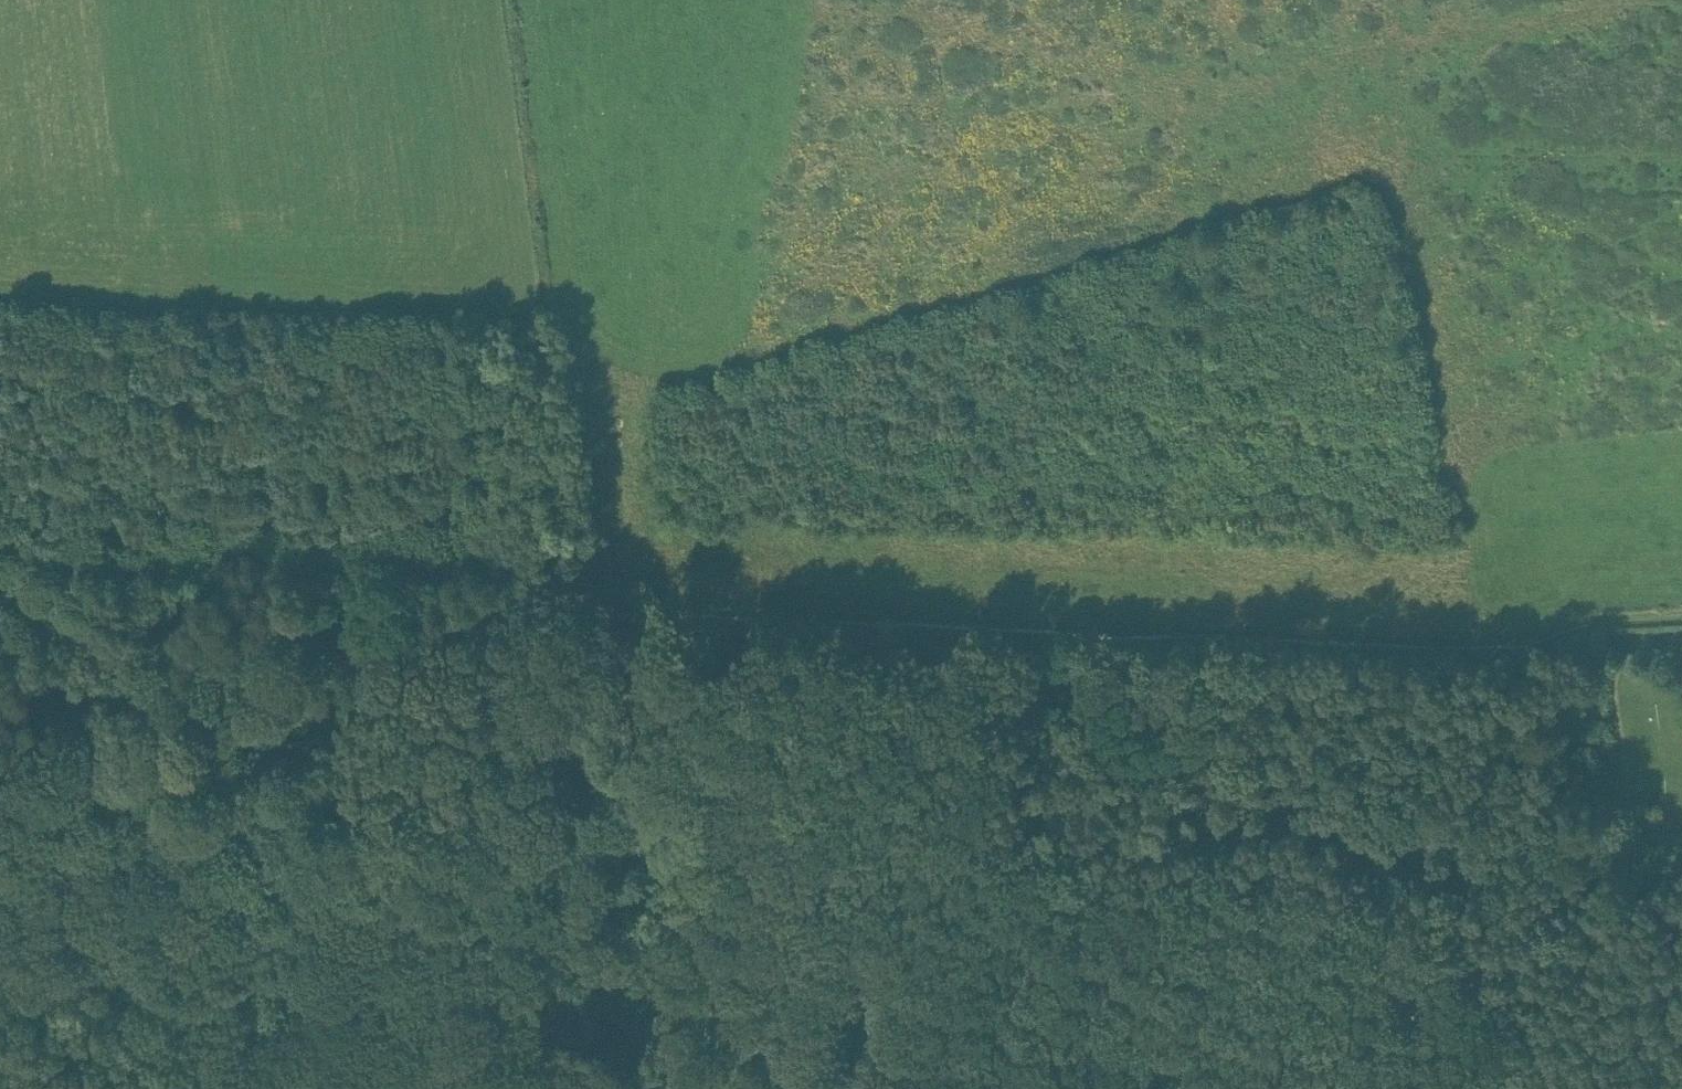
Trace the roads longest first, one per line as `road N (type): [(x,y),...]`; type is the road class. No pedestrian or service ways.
road 1 (track): [(626,600),(1534,637)]
road 2 (track): [(626,600),(122,587),(0,592)]
road 3 (track): [(1534,637),(1681,631)]

